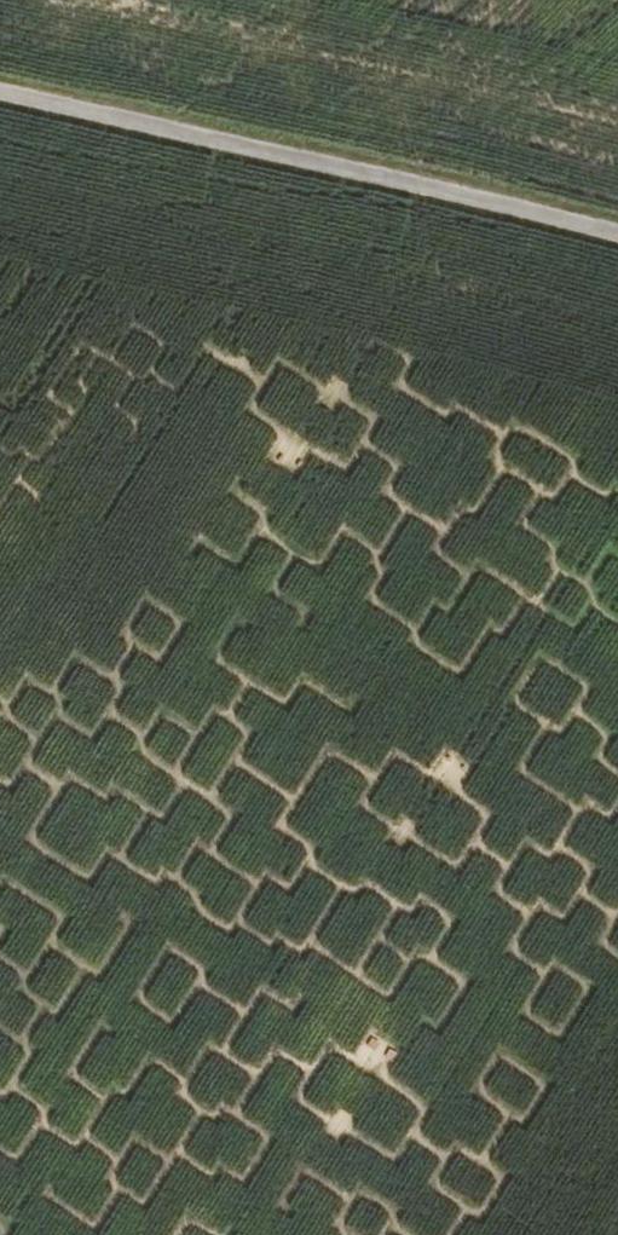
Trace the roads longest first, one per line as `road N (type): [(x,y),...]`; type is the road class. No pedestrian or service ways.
road 1 (unclassified): [(0,93),(617,235)]

